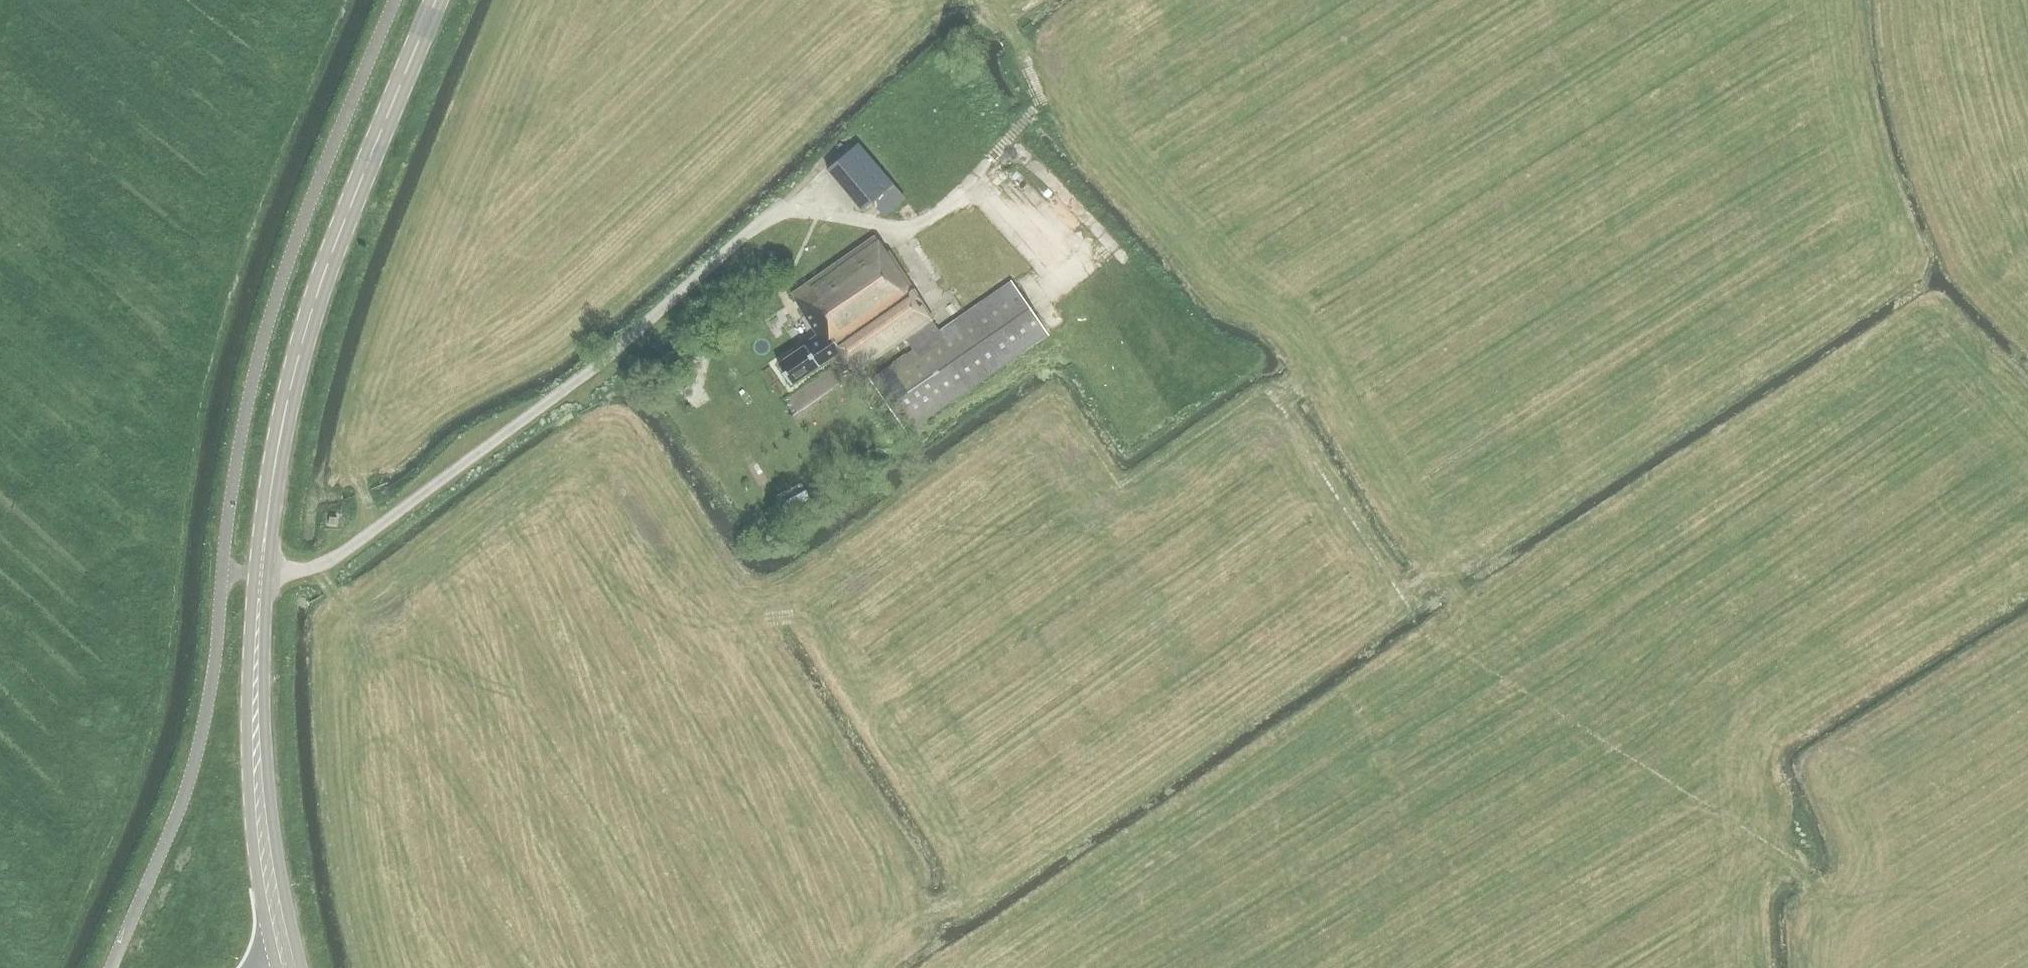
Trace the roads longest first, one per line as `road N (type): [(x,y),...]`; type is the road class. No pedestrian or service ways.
road 1 (track): [(1007,141),(1172,310),(1266,389),(1437,642)]
road 2 (secondary): [(261,574),(307,328),(436,0)]
road 3 (secondary): [(303,967),(270,804),(261,574)]
road 4 (secondary): [(261,574),(252,612),(249,803),(276,967)]
road 5 (track): [(896,236),(951,205),(1044,102),(1013,18),(986,0)]

